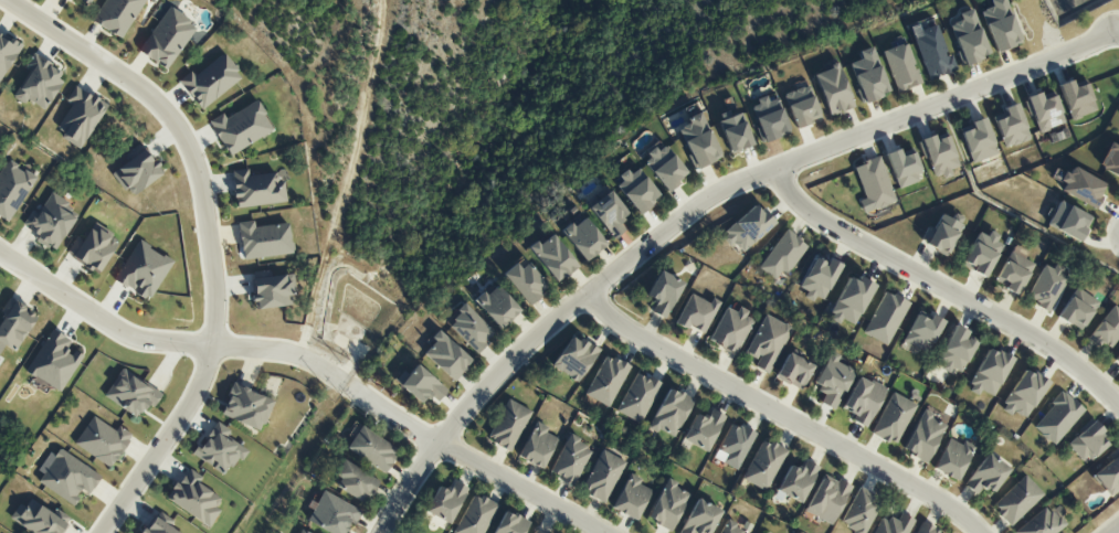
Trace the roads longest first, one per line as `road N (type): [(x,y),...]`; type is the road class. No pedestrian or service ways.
road 1 (residential): [(379,532),(436,444),(503,367),(709,192),(1118,36)]
road 2 (residential): [(99,532),(207,374),(212,228),(193,151),(154,94),(11,0)]
road 3 (residential): [(978,532),(932,499),(620,329),(588,294)]
road 4 (residential): [(1118,409),(1046,342),(796,196),(774,164)]
road 5 (residential): [(0,255),(123,334),(282,352),(349,385)]
road 6 (residential): [(601,532),(436,444),(360,392)]

